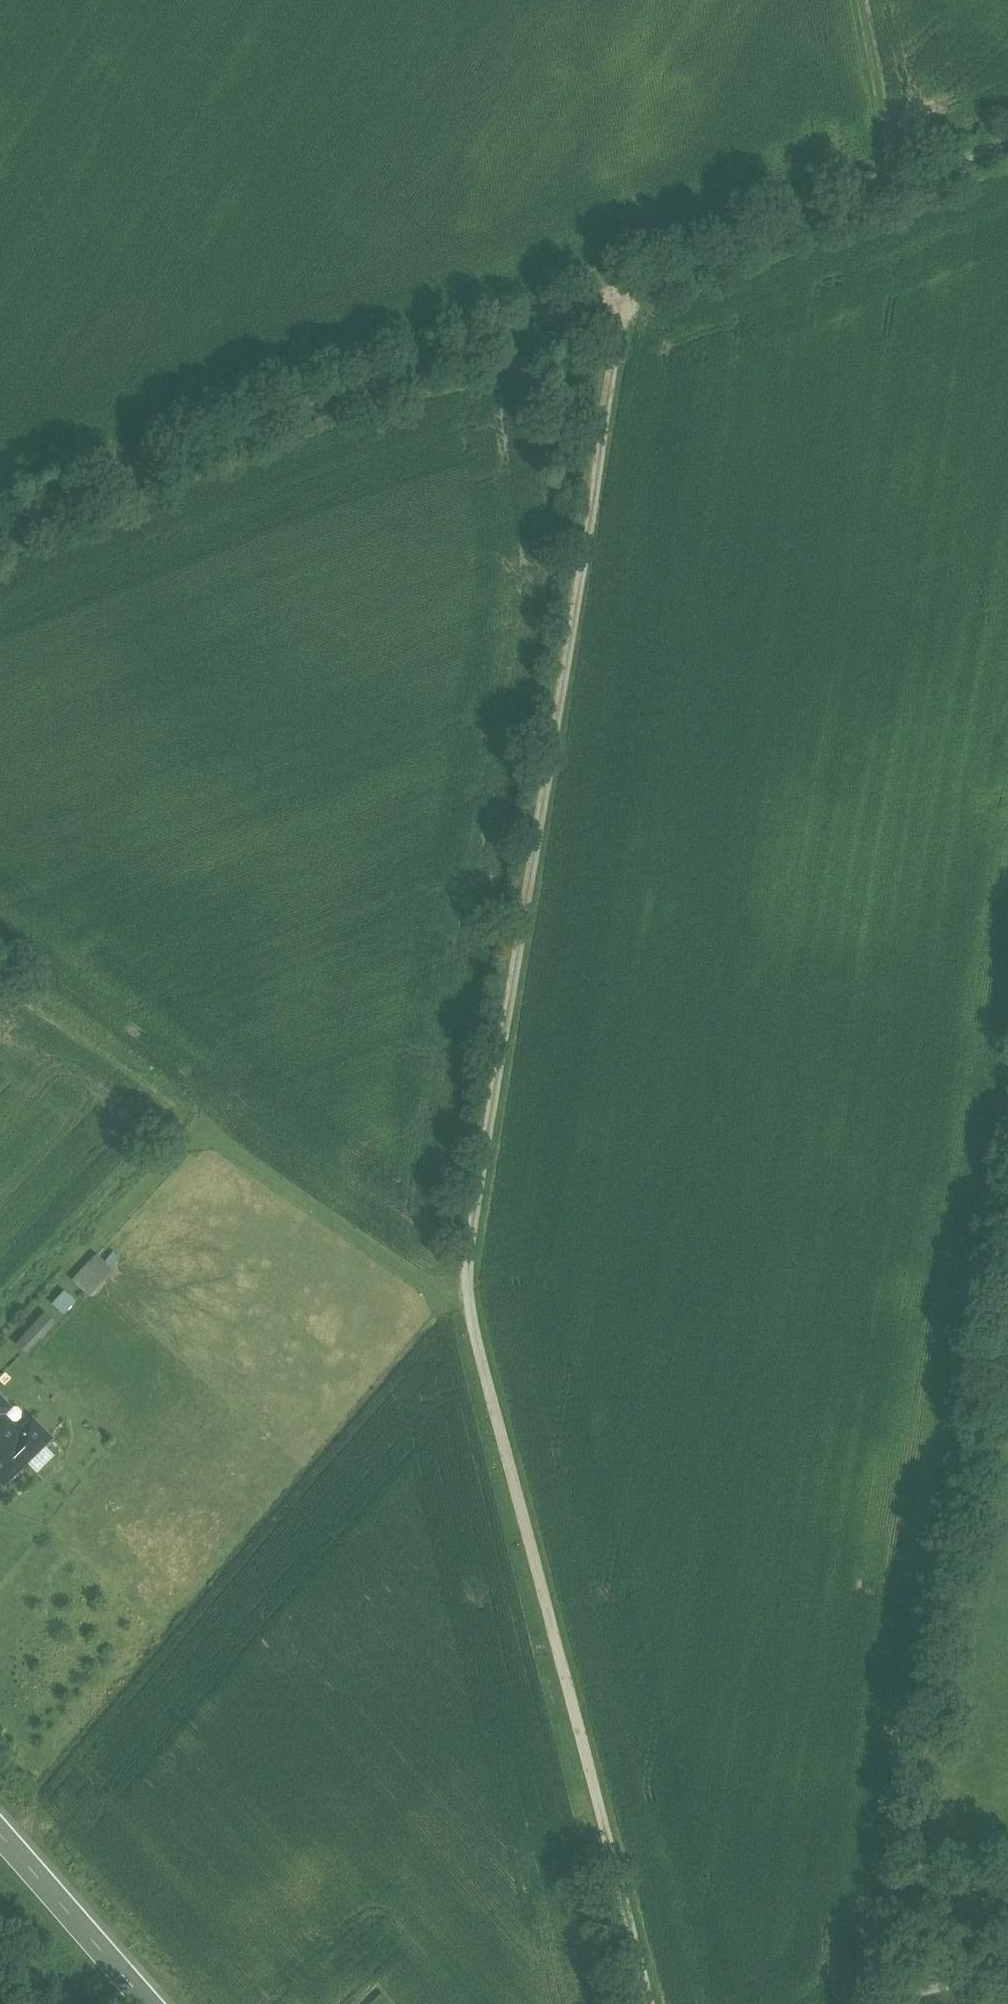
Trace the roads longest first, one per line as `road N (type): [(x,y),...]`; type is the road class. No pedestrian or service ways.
road 1 (track): [(626,292),(468,1279),(470,1321),(651,2003)]
road 2 (track): [(626,292),(0,530)]
road 3 (track): [(1007,142),(626,292)]
road 4 (secondary): [(147,2003),(0,1835)]

